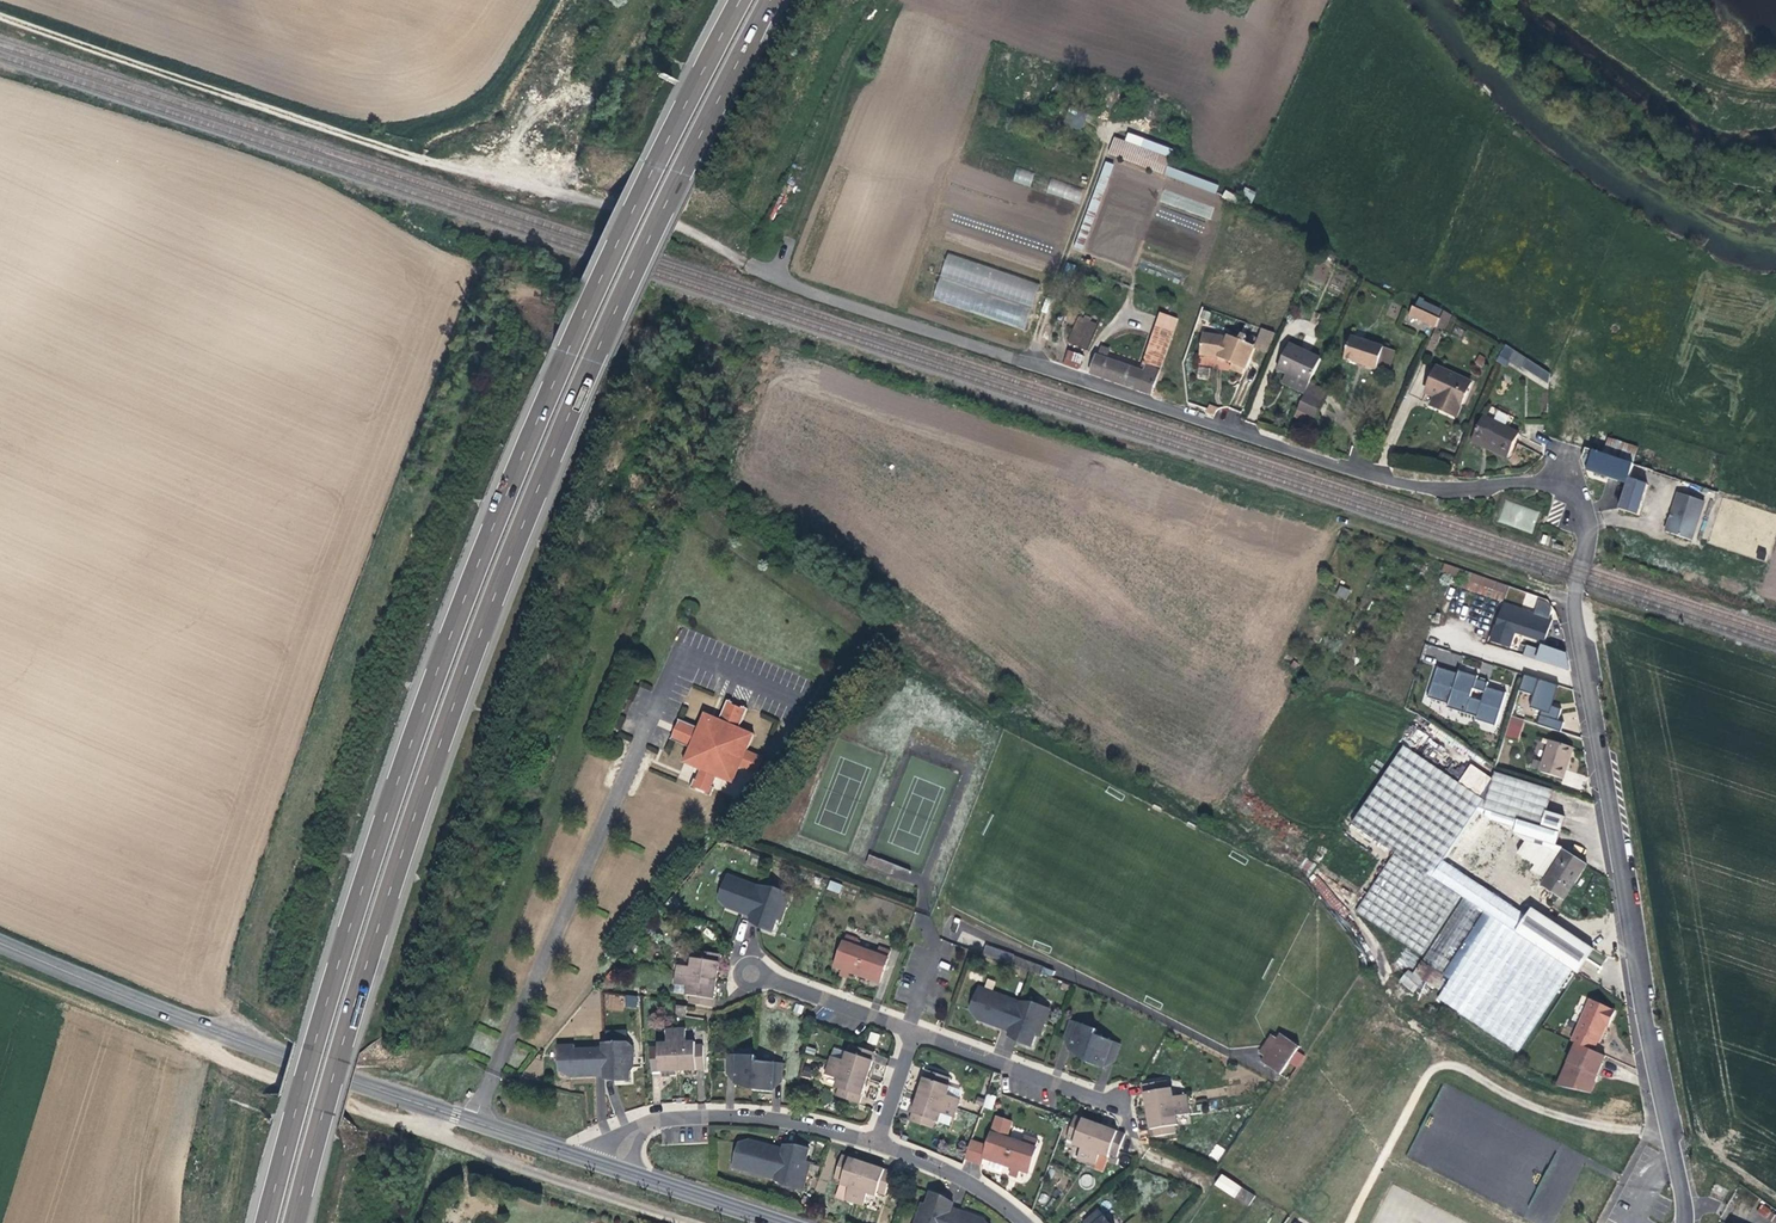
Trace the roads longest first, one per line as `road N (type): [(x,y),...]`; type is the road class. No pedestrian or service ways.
road 1 (residential): [(747,263),(840,302),(1381,480),(1446,490),(1535,482),(1568,493),(1588,530),(1576,622),(1685,1222)]
road 2 (track): [(1665,1111),(1552,1096),(1498,1076),(1450,1046),(1386,981),(1346,907),(1322,887),(1062,748),(718,504),(711,472),(771,336)]
road 3 (motorway): [(294,1222),(389,893),(499,581),(594,358),(769,0)]
road 4 (motorway): [(738,0),(568,349),(471,579),(362,891),(267,1222)]
road 5 (track): [(0,15),(435,164),(650,215),(747,263)]
road 6 (tertiary): [(604,1166),(289,1059),(0,943)]
road 7 (residential): [(604,1166),(624,1135),(652,1118),(786,1120),(876,1143)]
road 8 (track): [(1574,603),(1350,526)]
road 9 (residential): [(913,1031),(1121,1105)]
road 10 (tertiary): [(778,1222),(604,1166)]
road 11 (residential): [(876,1143),(965,1180),(1025,1222)]
road 12 (residential): [(774,978),(913,1031)]

